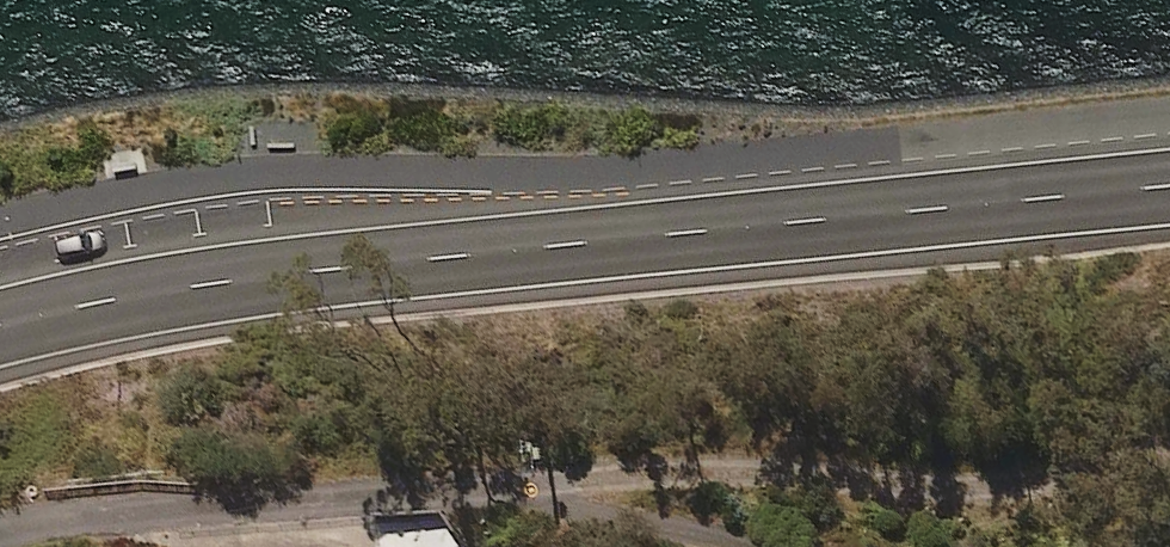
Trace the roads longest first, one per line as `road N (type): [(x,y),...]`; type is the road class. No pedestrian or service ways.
road 1 (secondary): [(1169,187),(336,267),(0,325)]
road 2 (residential): [(14,546),(543,481),(796,490),(1169,458)]

